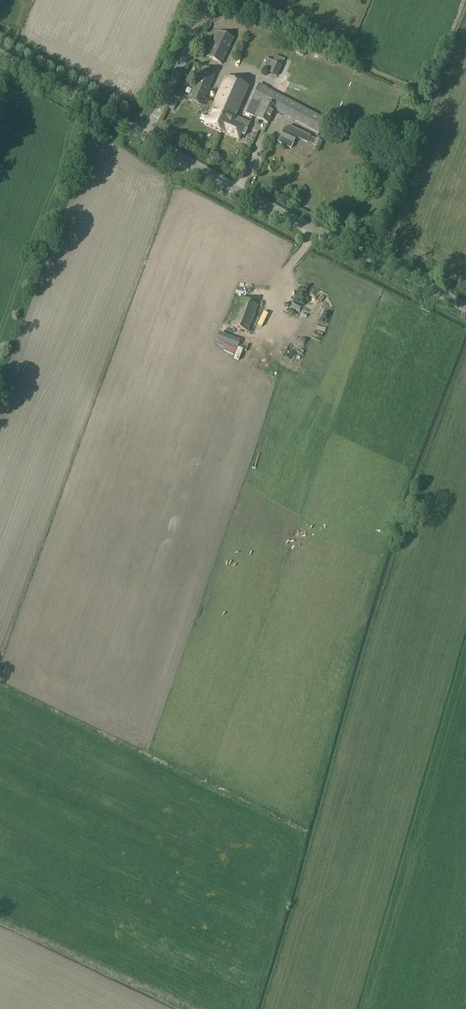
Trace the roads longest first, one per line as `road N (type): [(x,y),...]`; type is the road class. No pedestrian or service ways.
road 1 (unclassified): [(465,319),(146,137)]
road 2 (unclassified): [(146,137),(0,57)]
road 3 (unclassified): [(146,137),(204,0)]

